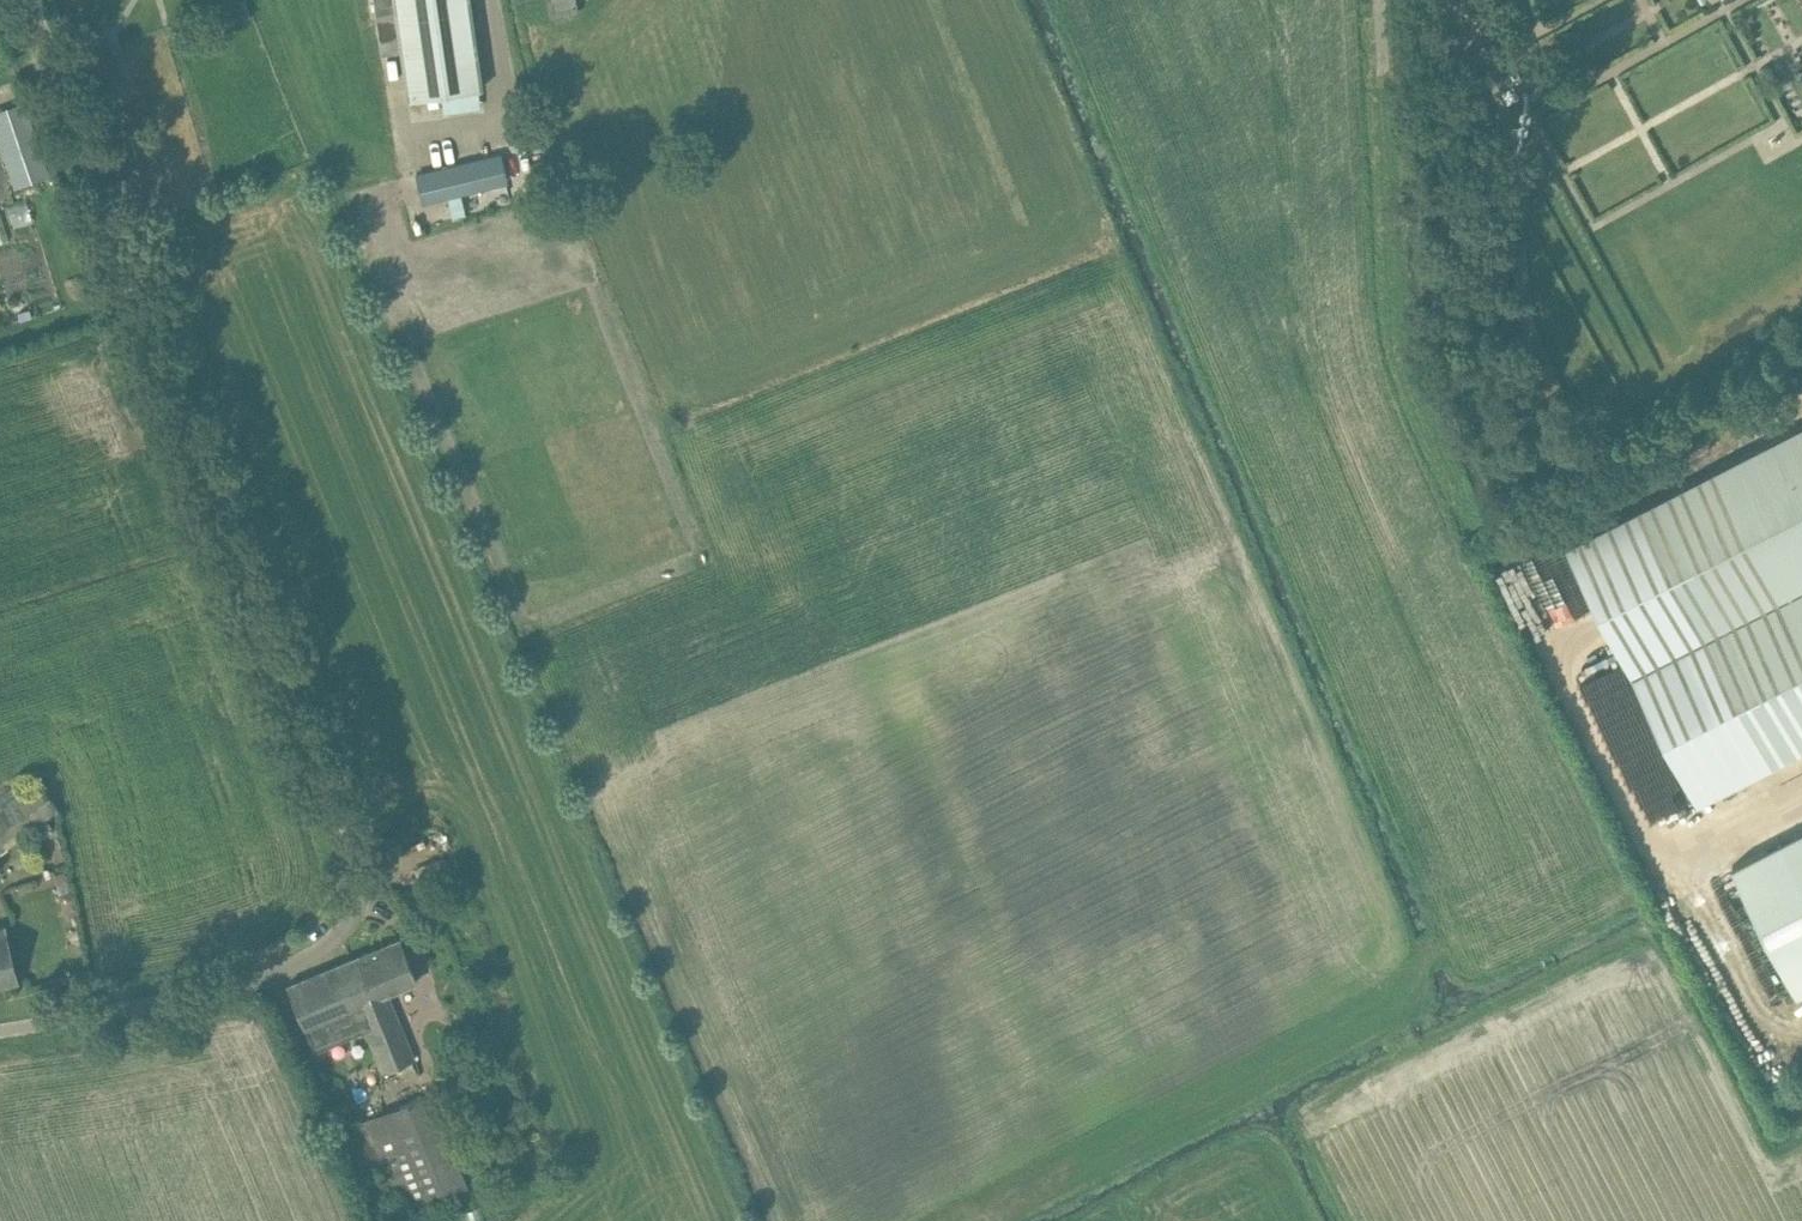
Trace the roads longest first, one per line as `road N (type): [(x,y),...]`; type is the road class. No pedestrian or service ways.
road 1 (unclassified): [(0,1032),(282,971),(348,927),(356,890),(31,0)]

